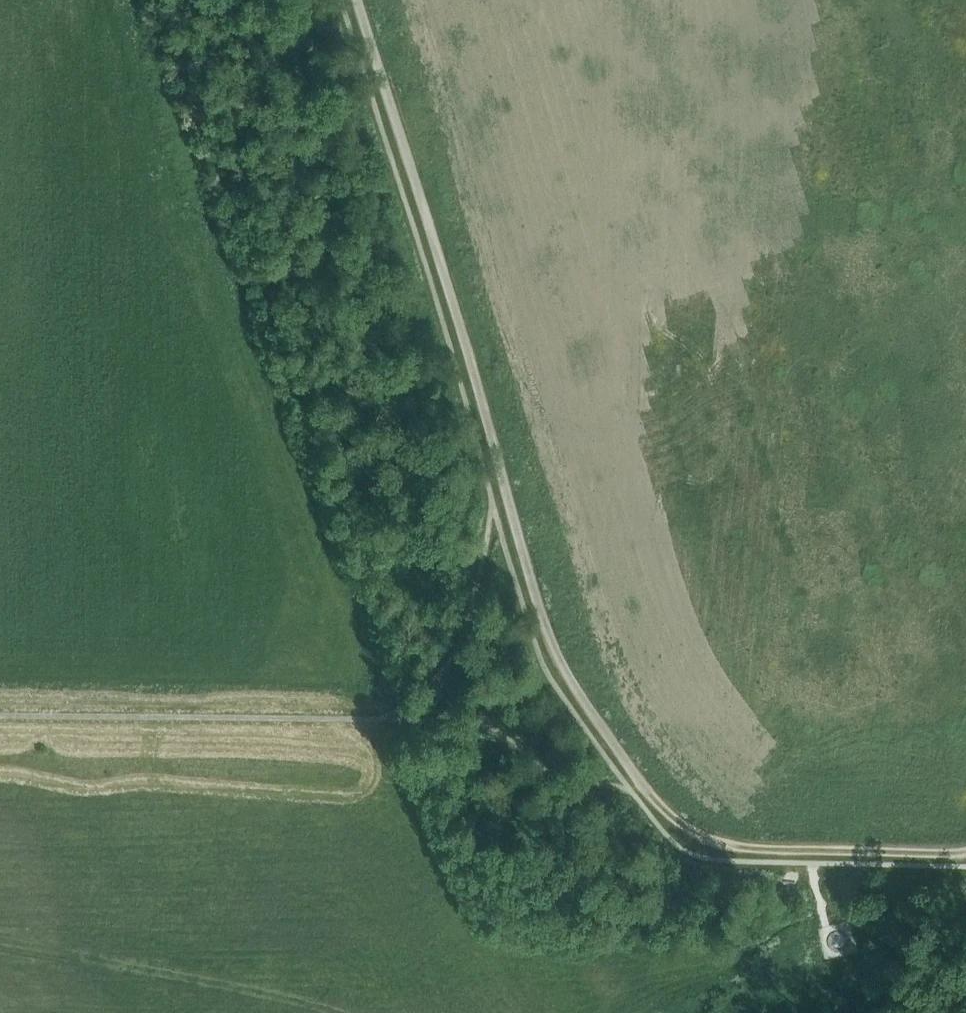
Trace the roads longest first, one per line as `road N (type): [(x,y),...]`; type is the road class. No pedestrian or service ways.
road 1 (track): [(357,0),(508,500)]
road 2 (track): [(0,705),(389,710)]
road 3 (track): [(508,500),(564,671),(652,797)]
road 4 (track): [(965,852),(740,847),(688,829),(652,797)]

